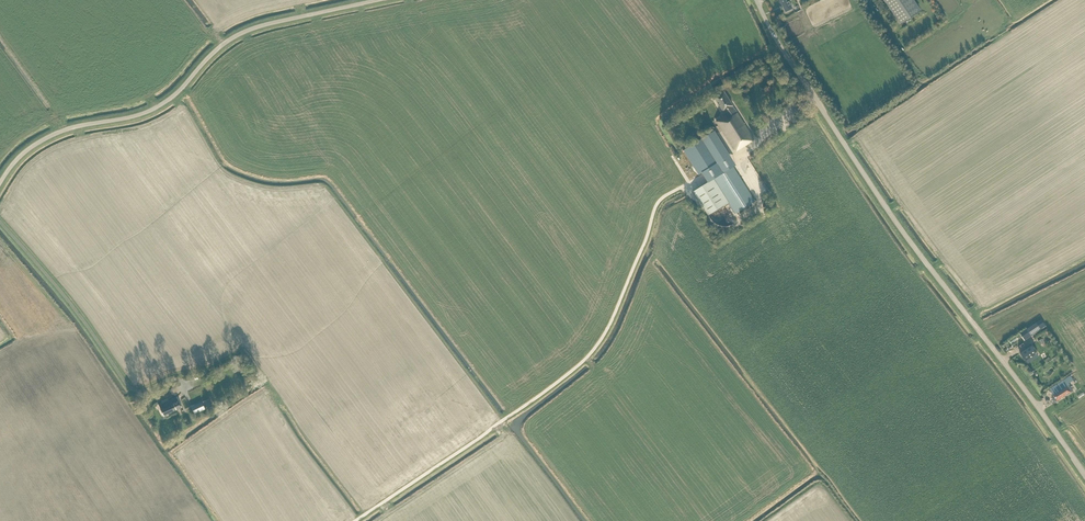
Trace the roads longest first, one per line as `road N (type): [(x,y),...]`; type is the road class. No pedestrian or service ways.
road 1 (unclassified): [(1084,474),(890,213),(758,3)]
road 2 (unclassified): [(0,183),(47,138),(160,105),(241,33),(379,0)]

